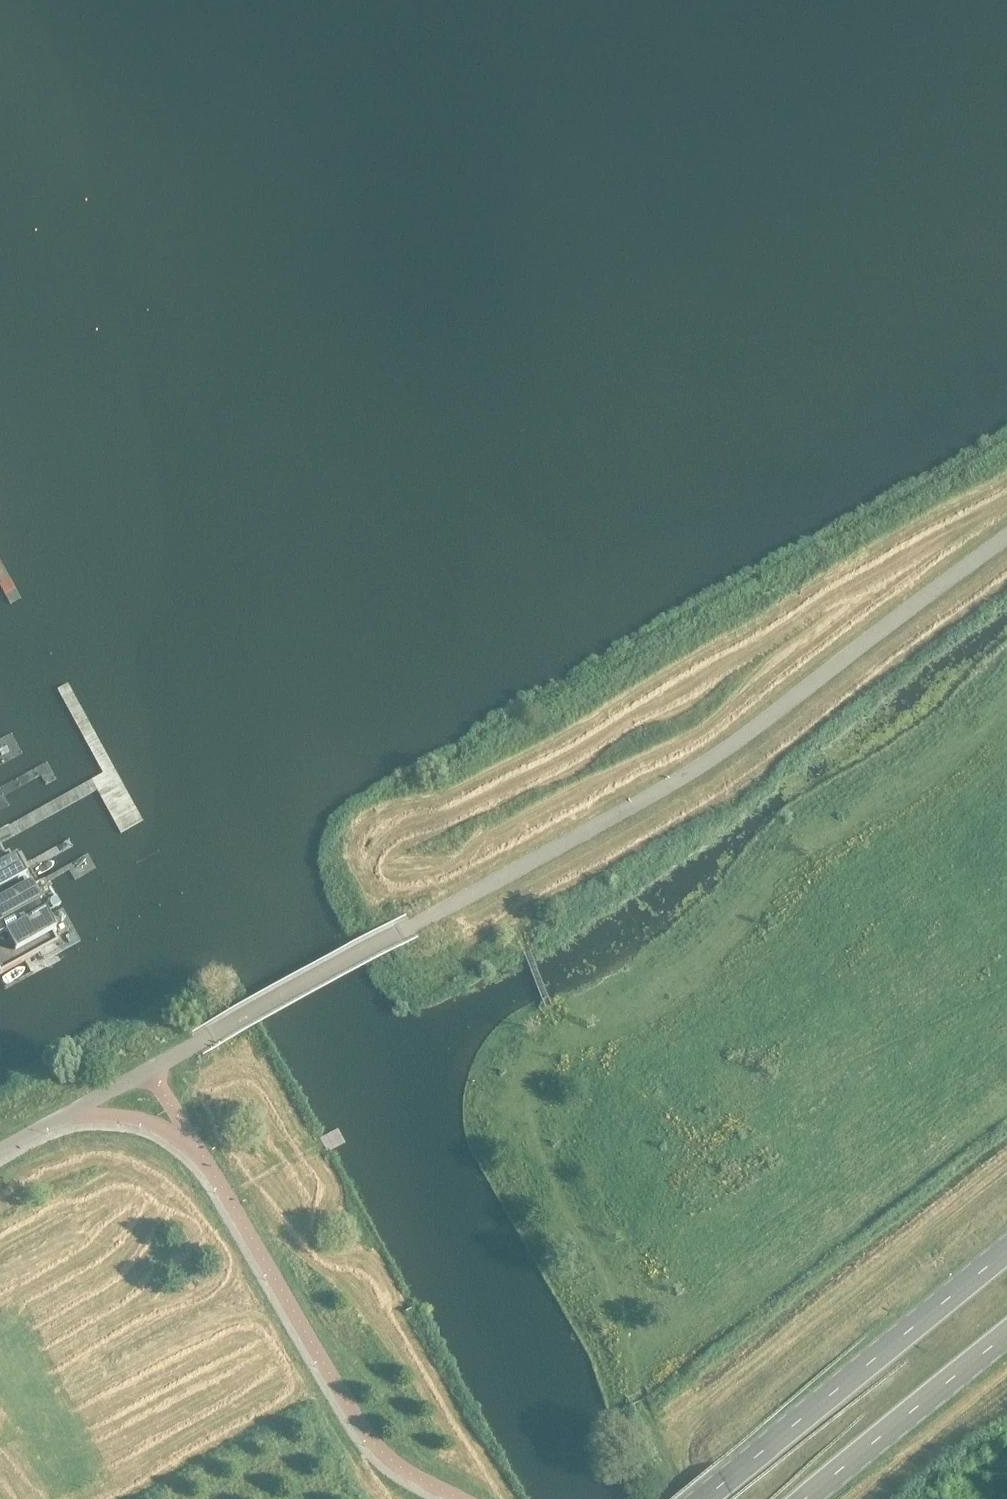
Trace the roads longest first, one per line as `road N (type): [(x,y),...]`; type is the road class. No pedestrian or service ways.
road 1 (trunk): [(1006,1251),(701,1498)]
road 2 (trunk): [(803,1498),(1006,1336)]

